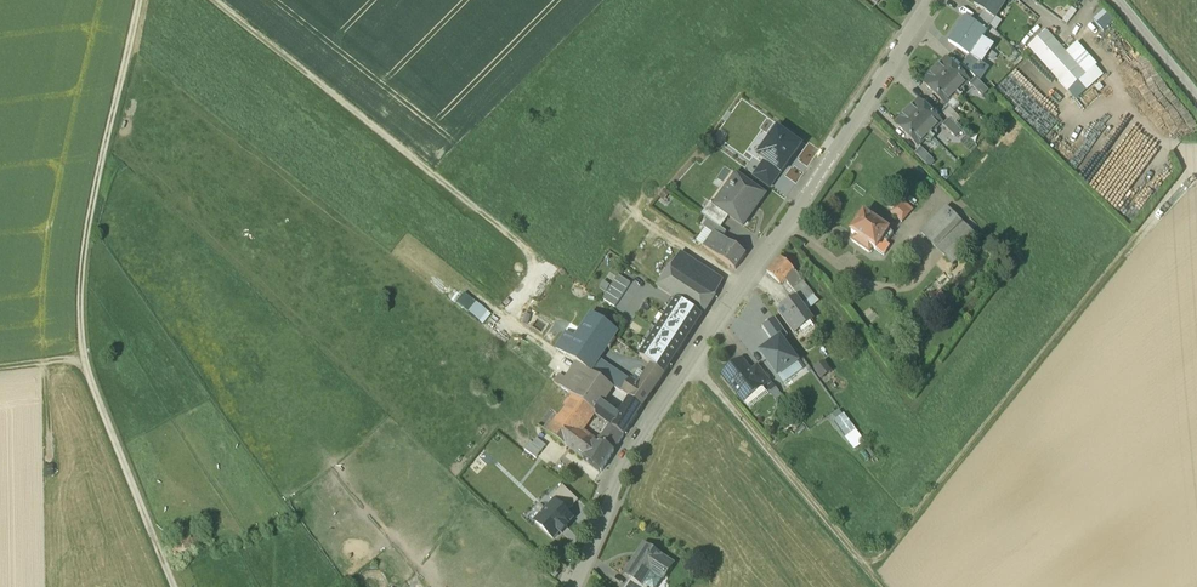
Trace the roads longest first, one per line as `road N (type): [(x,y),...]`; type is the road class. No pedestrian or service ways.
road 1 (track): [(1196,163),(873,574),(690,362)]
road 2 (unclassified): [(934,0),(654,418),(575,586)]
road 3 (track): [(142,0),(85,247),(81,332),(86,367),(176,586)]

